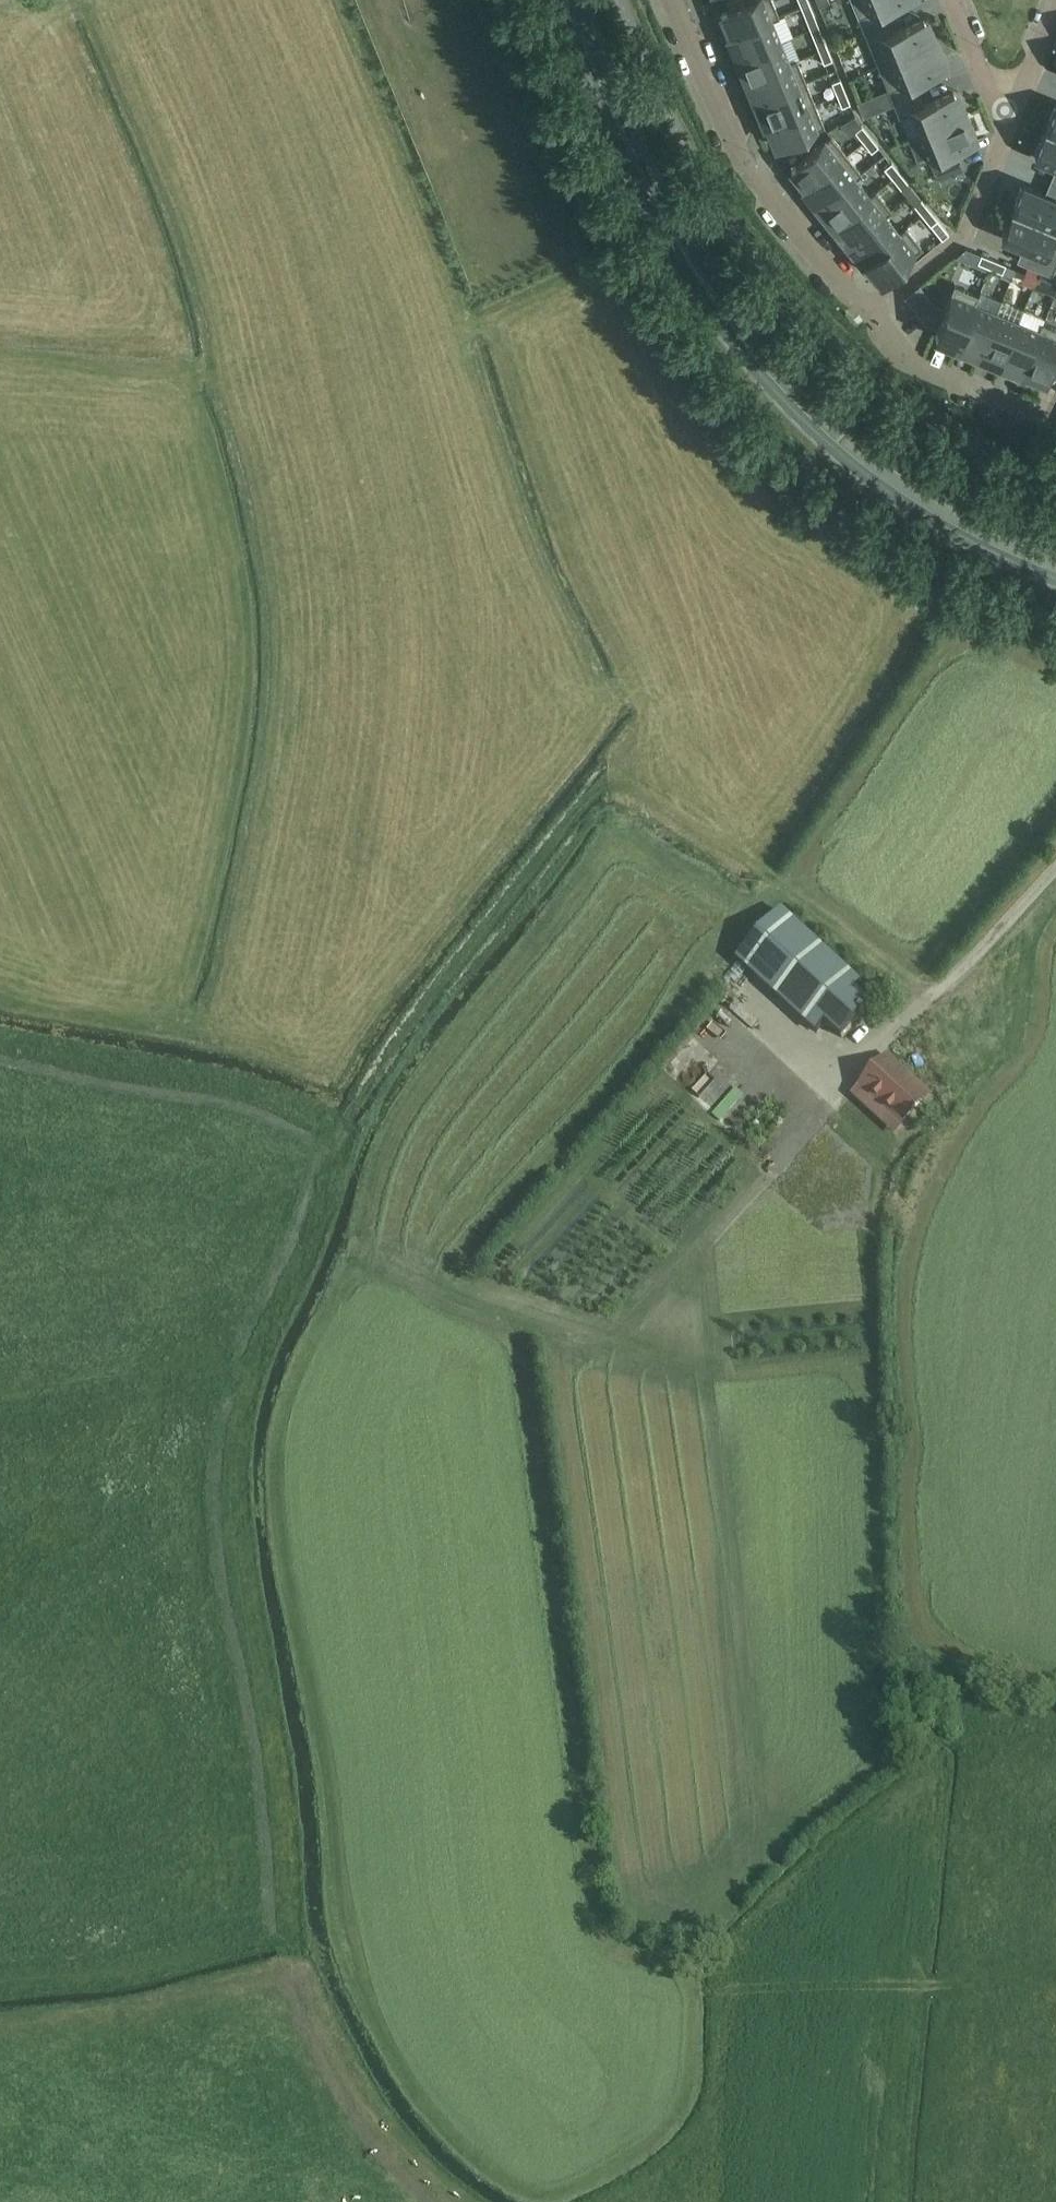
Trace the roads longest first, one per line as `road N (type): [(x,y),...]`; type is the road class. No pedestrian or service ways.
road 1 (track): [(345,1128),(589,797),(629,790),(782,886),(920,1002)]
road 2 (primary): [(1055,562),(994,539),(863,459),(750,345),(692,264),(636,162),(567,0)]
road 3 (residential): [(870,314),(742,162),(675,0)]
road 4 (track): [(176,1115),(345,1128),(265,1309)]
road 5 (residential): [(870,314),(961,238),(1006,125)]
road 6 (residential): [(1051,420),(907,362),(870,314)]
road 7 (residential): [(1006,125),(954,0)]
road 8 (residential): [(1006,125),(1055,8)]

